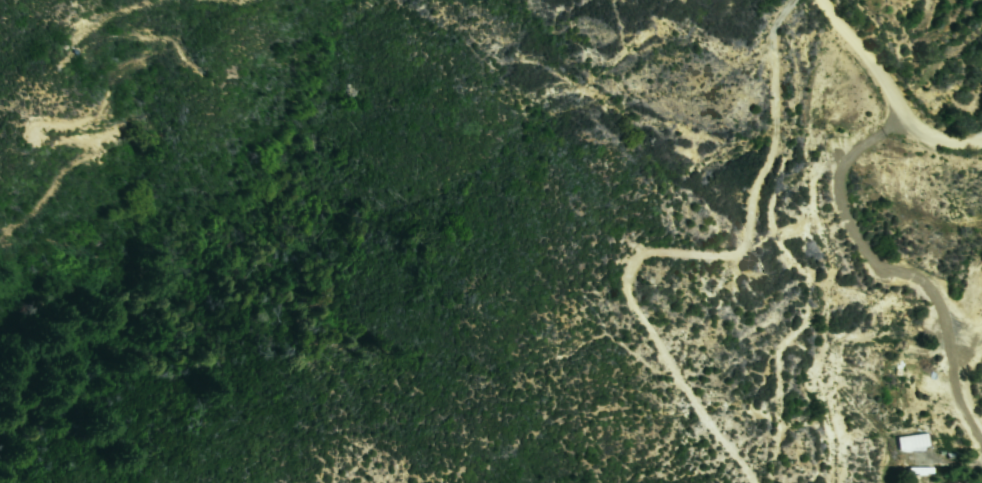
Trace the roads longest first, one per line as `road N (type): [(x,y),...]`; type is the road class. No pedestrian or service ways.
road 1 (track): [(981,448),(959,410),(949,361),(957,340),(929,285),(878,264),(839,191),(845,157),(908,116)]
road 2 (residential): [(981,143),(934,135),(908,116),(822,0)]

